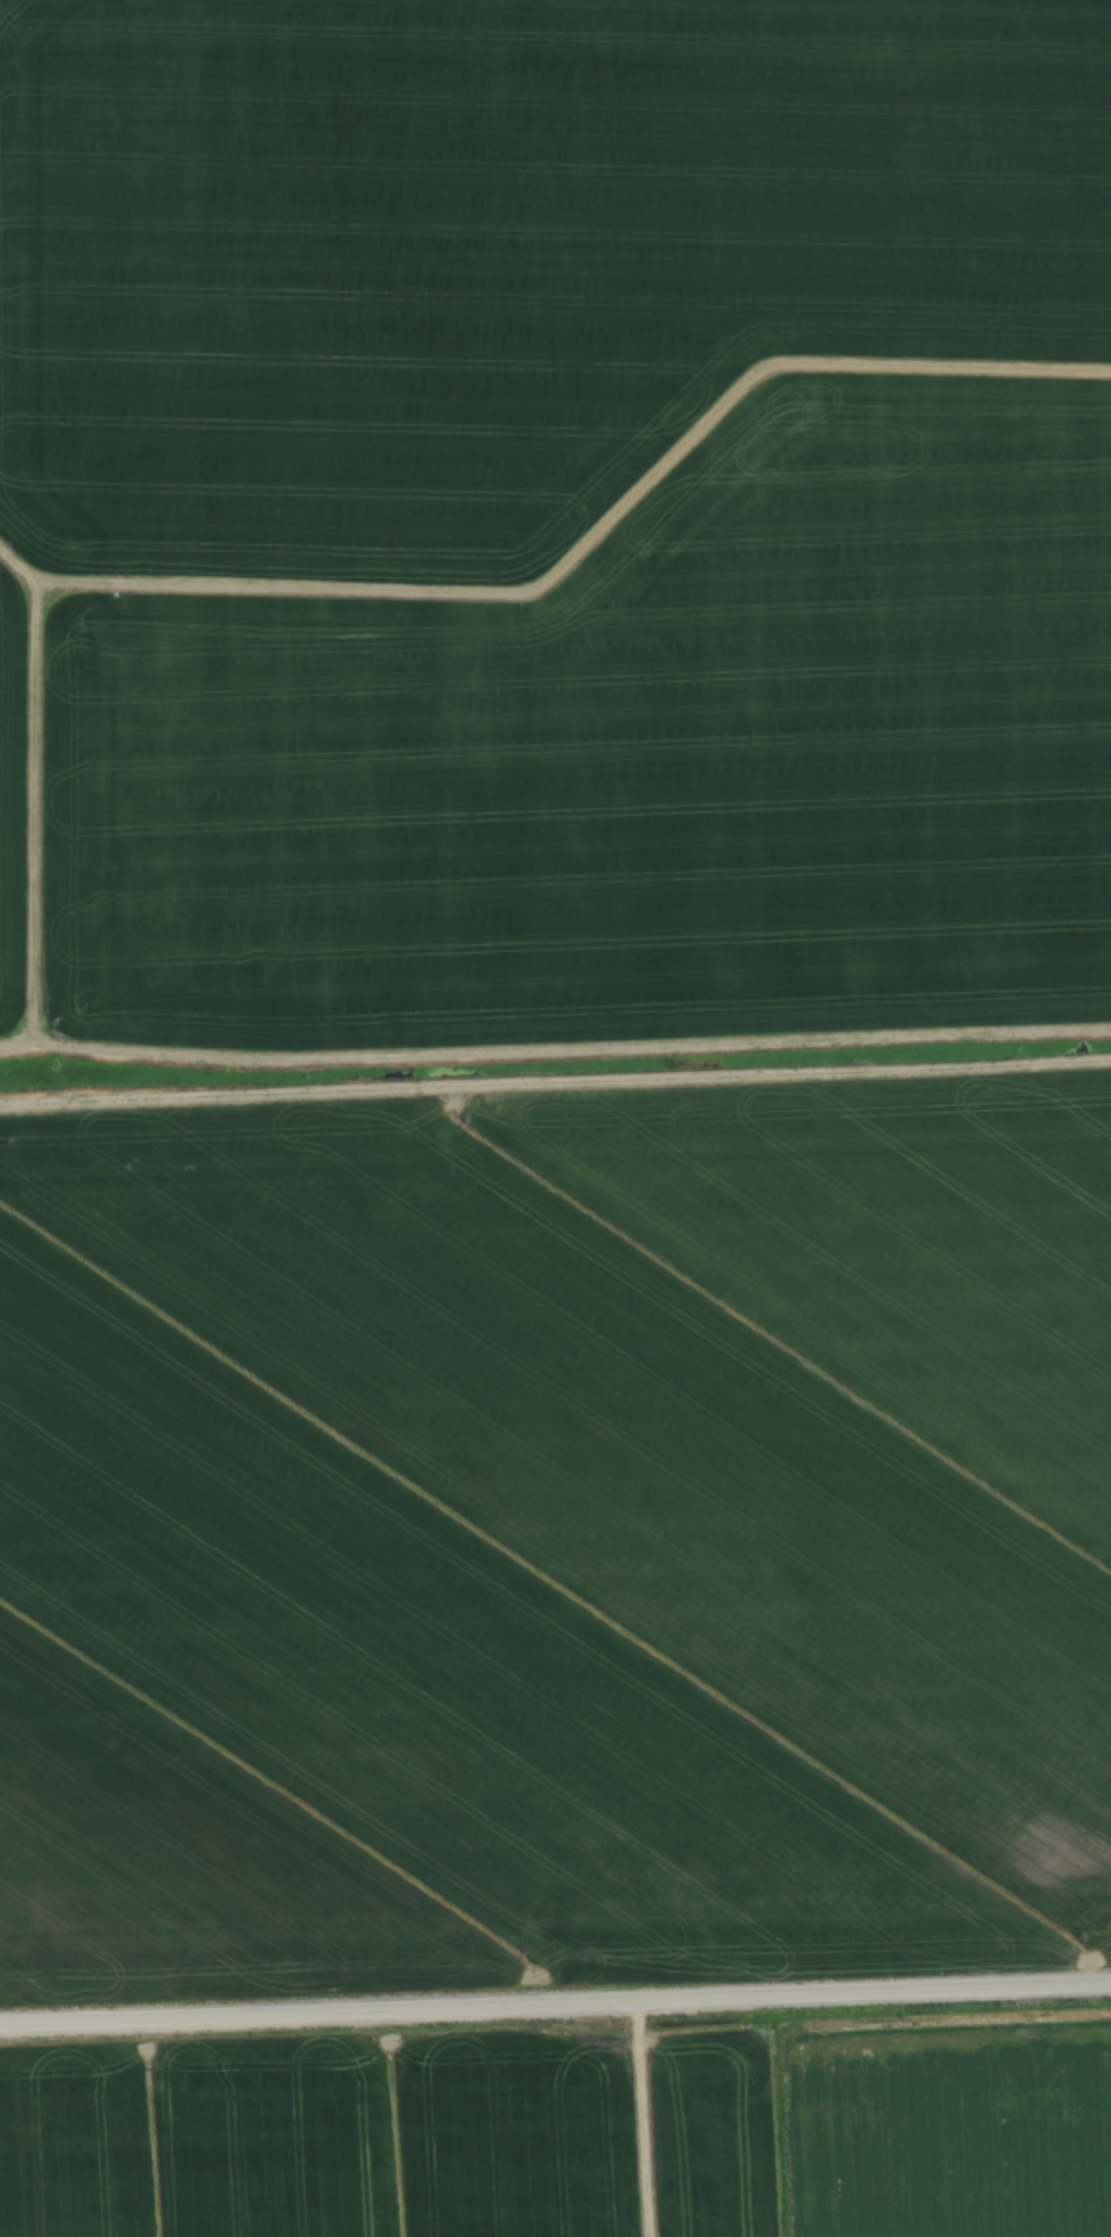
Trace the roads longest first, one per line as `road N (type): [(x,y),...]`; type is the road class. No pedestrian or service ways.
road 1 (residential): [(0,2023),(1110,1983)]

